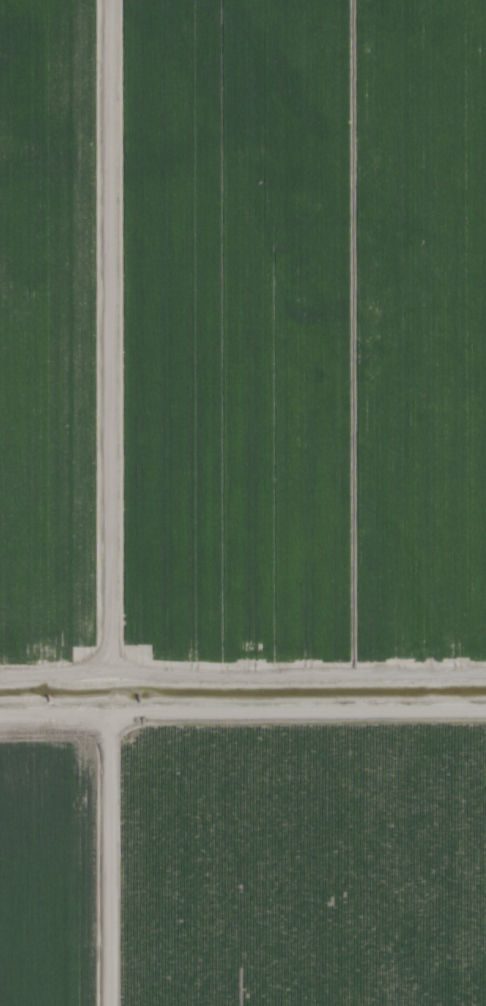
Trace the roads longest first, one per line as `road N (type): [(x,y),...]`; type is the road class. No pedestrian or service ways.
road 1 (residential): [(108,1005),(110,0)]

